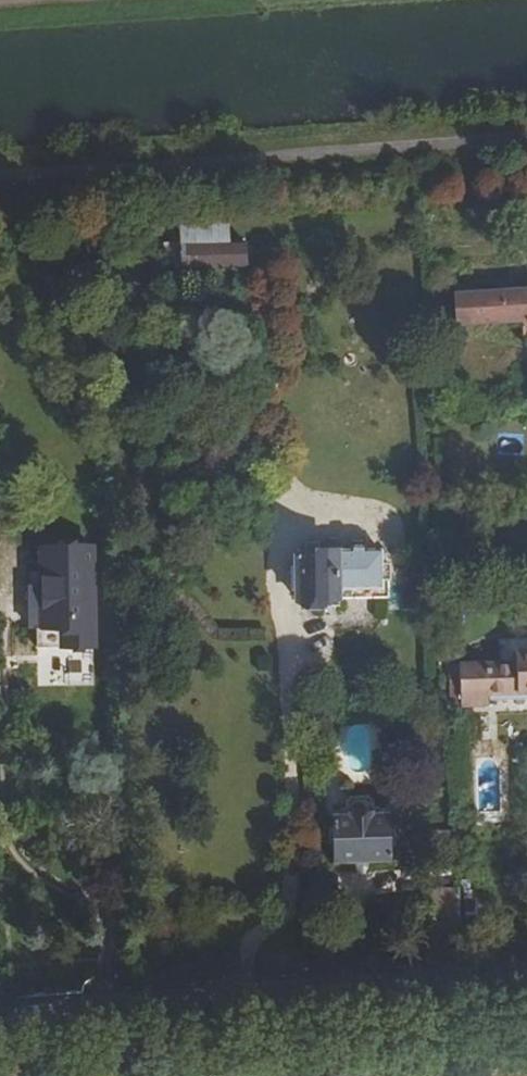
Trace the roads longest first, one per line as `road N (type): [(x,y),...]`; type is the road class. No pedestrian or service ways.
road 1 (residential): [(0,1024),(526,979)]

